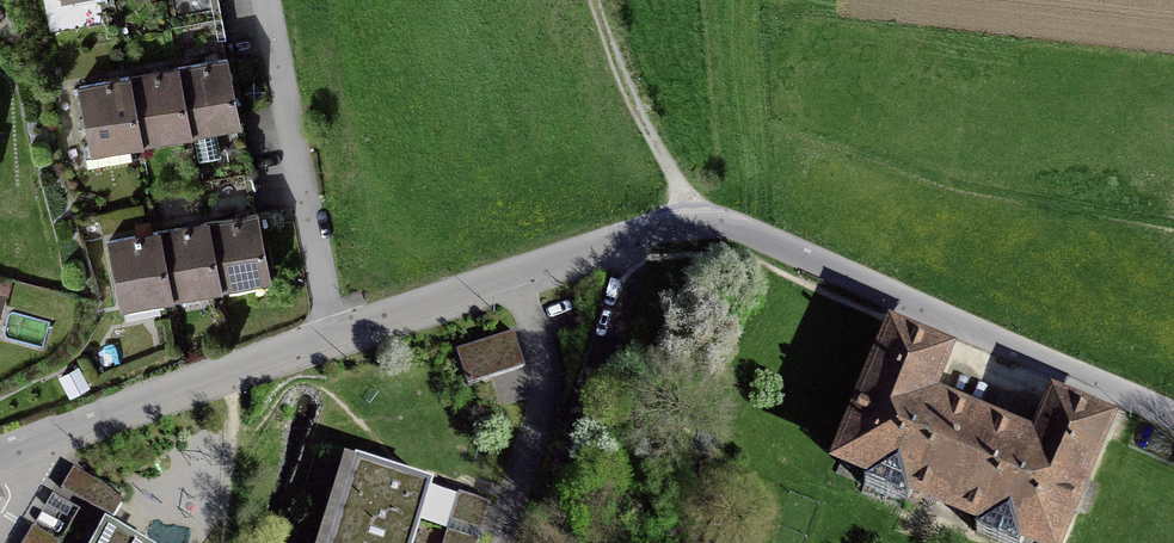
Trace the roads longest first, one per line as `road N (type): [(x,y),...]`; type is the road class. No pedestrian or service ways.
road 1 (unclassified): [(1173,419),(692,222),(335,332),(0,452)]
road 2 (track): [(598,0),(641,127),(694,201),(692,222)]

